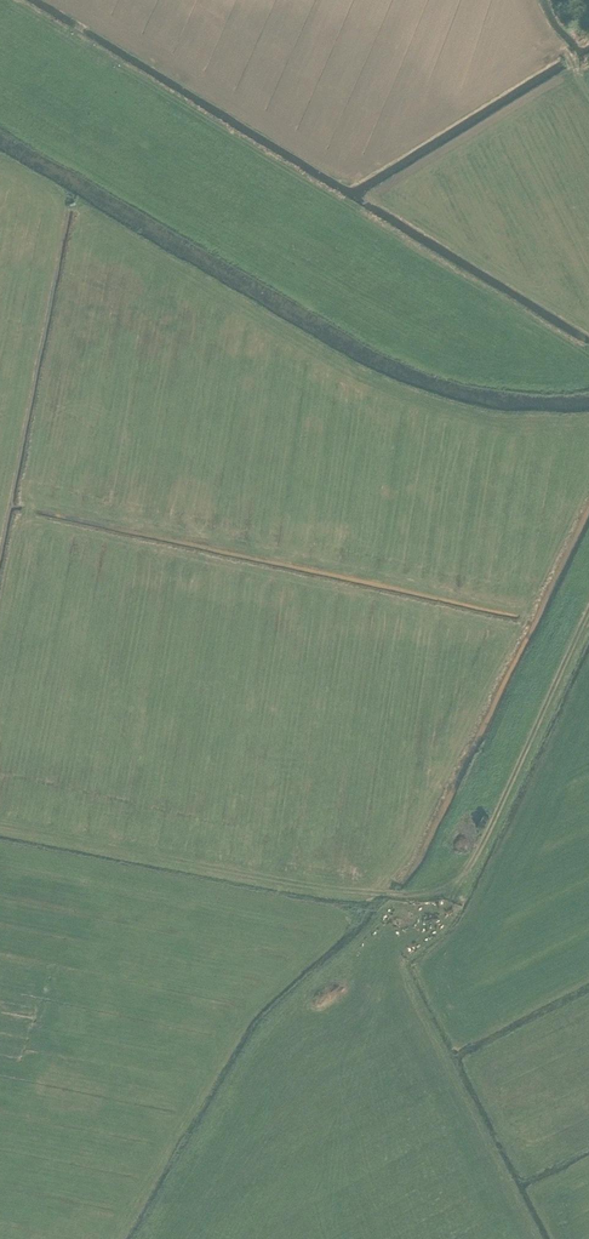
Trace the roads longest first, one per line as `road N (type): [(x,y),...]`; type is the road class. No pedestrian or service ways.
road 1 (track): [(588,612),(469,867),(447,885),(420,894),(336,889),(0,825)]

